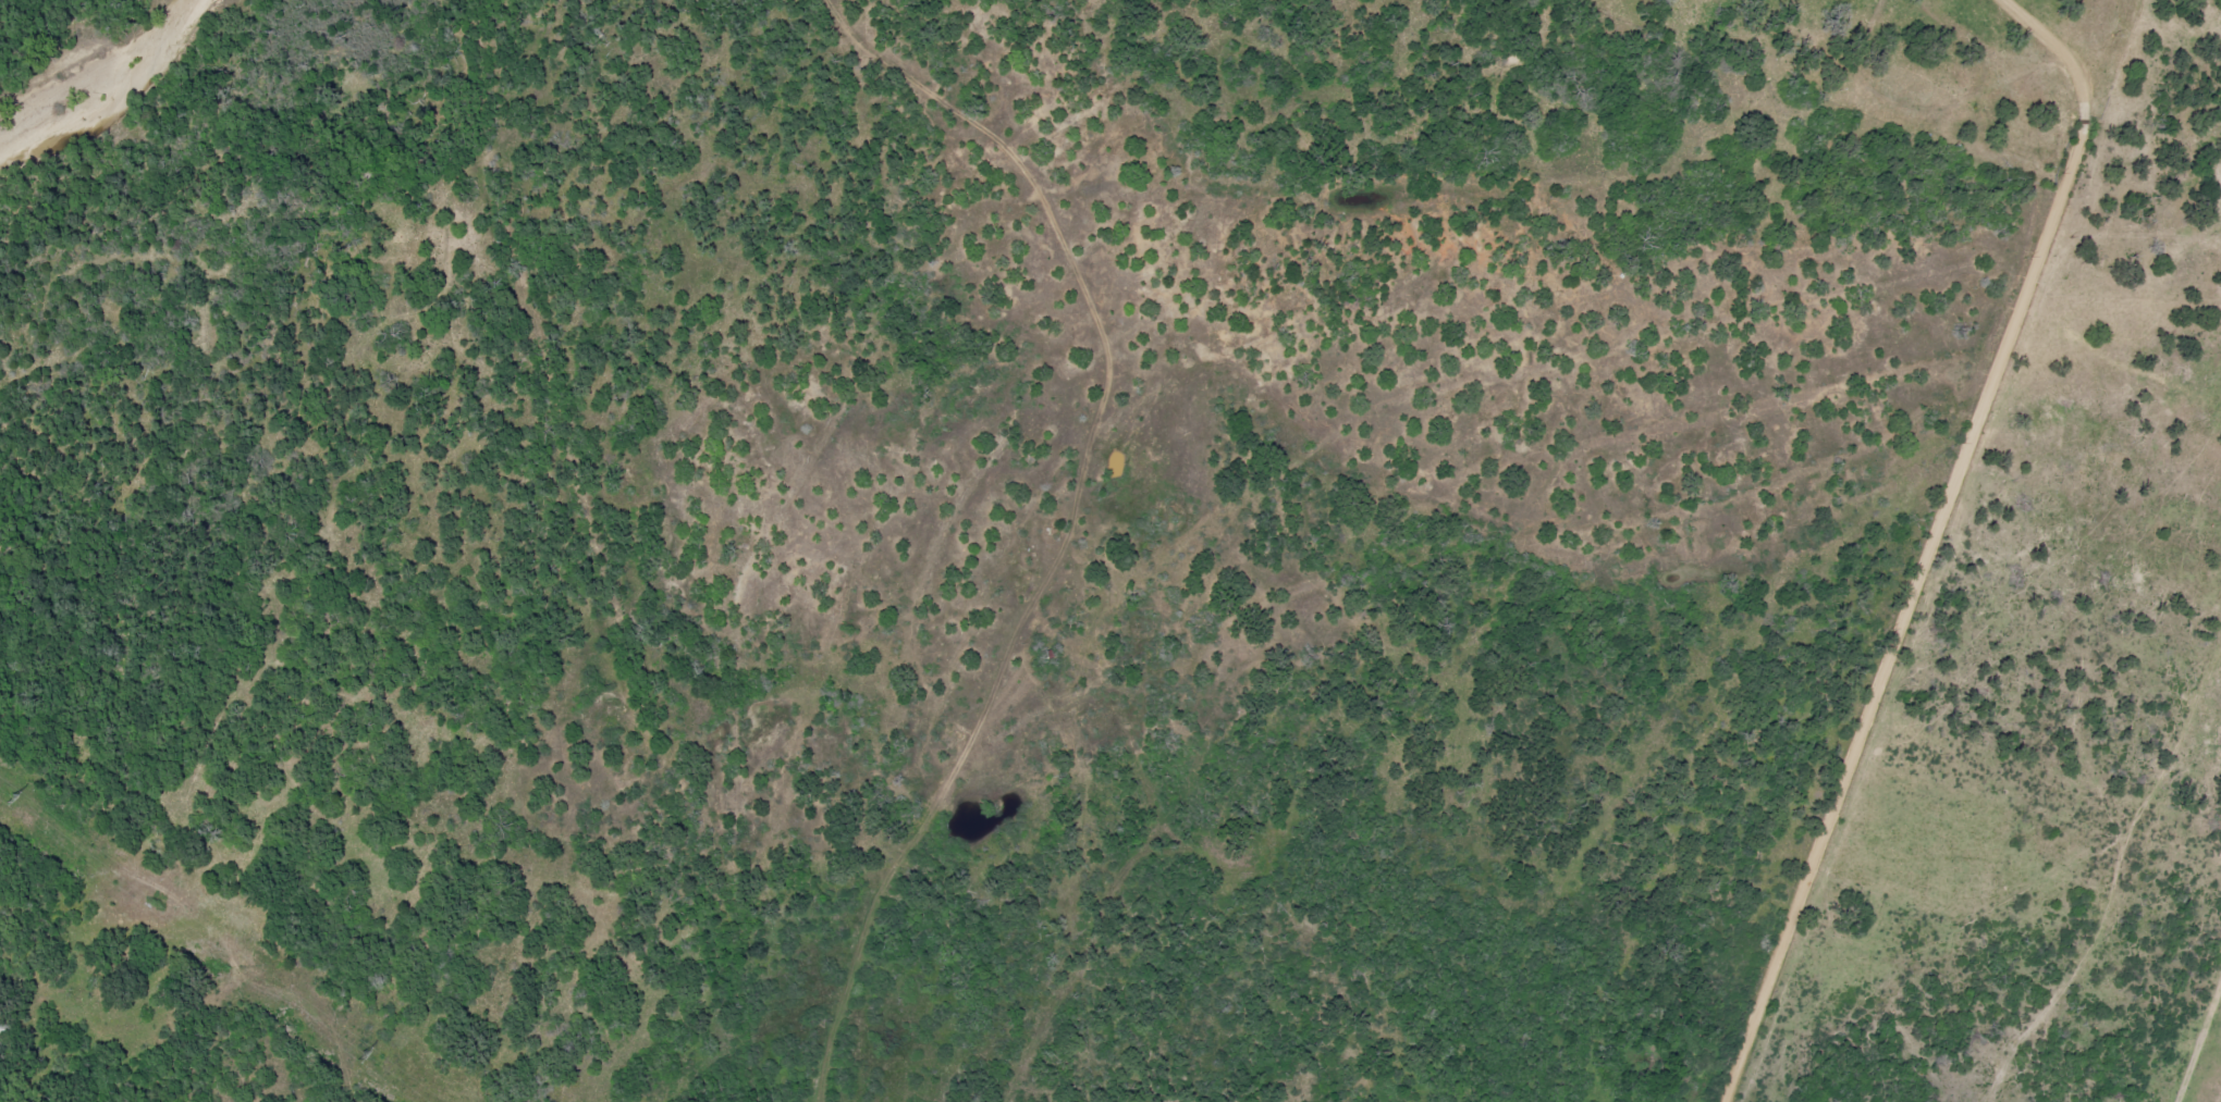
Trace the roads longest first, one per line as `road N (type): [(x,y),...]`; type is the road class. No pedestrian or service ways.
road 1 (residential): [(1727,1101),(1979,405),(2037,287),(2037,160),(1904,0)]

